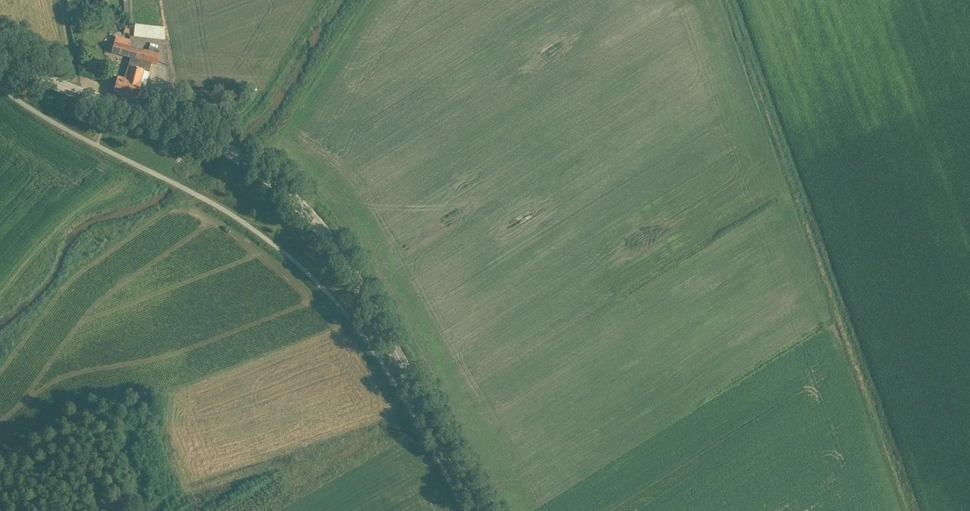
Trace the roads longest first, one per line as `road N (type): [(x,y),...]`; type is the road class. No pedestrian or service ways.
road 1 (tertiary): [(484,510),(311,215),(219,144),(74,91),(0,53)]

